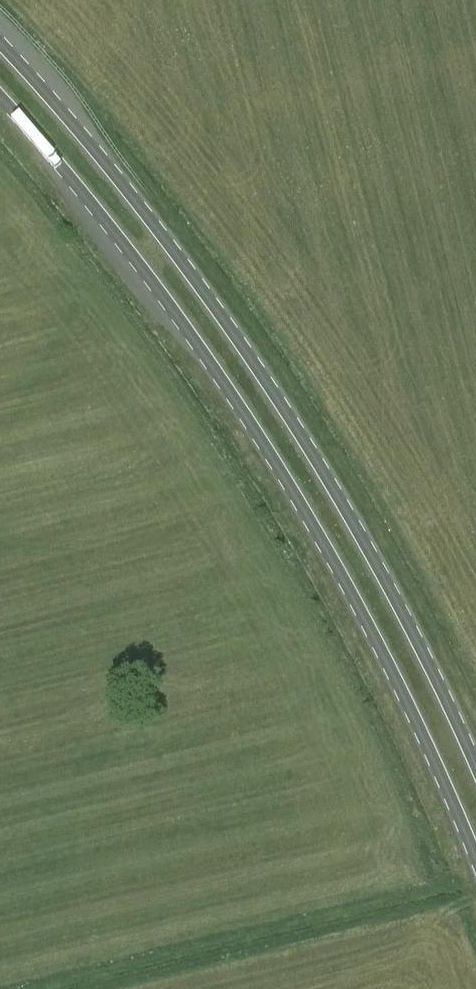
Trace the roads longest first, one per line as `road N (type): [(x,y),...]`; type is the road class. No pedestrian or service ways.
road 1 (primary): [(0,99),(109,227),(271,455),(342,576),(475,856)]
road 2 (primary): [(475,770),(375,560),(239,340),(132,195),(0,44)]

